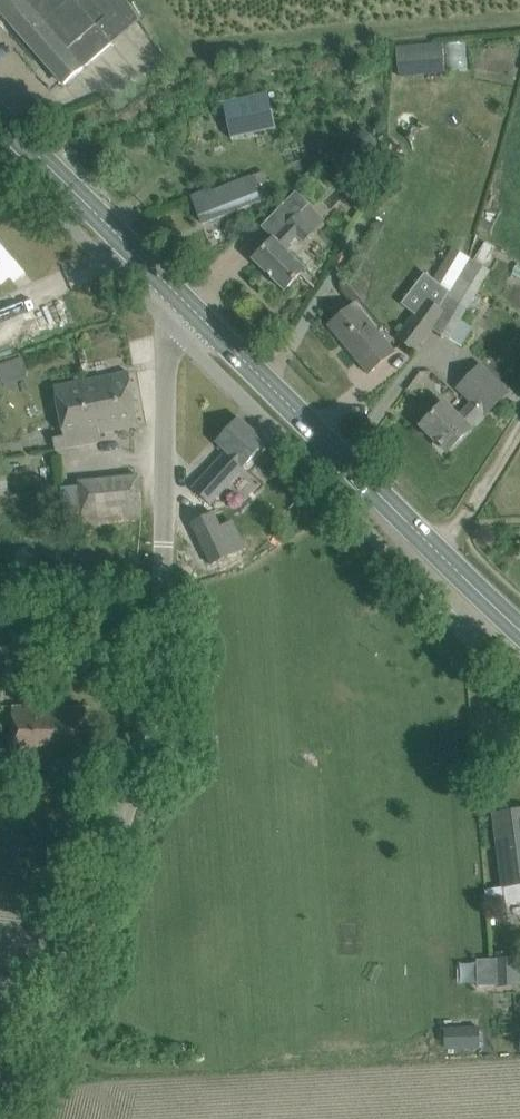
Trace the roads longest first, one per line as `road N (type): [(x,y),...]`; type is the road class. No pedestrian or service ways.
road 1 (unclassified): [(15,1118),(141,766),(161,599),(166,370),(175,328),(193,310)]
road 2 (tertiary): [(519,630),(193,310)]
road 3 (tertiary): [(193,310),(0,117)]
road 4 (track): [(437,551),(519,421)]

